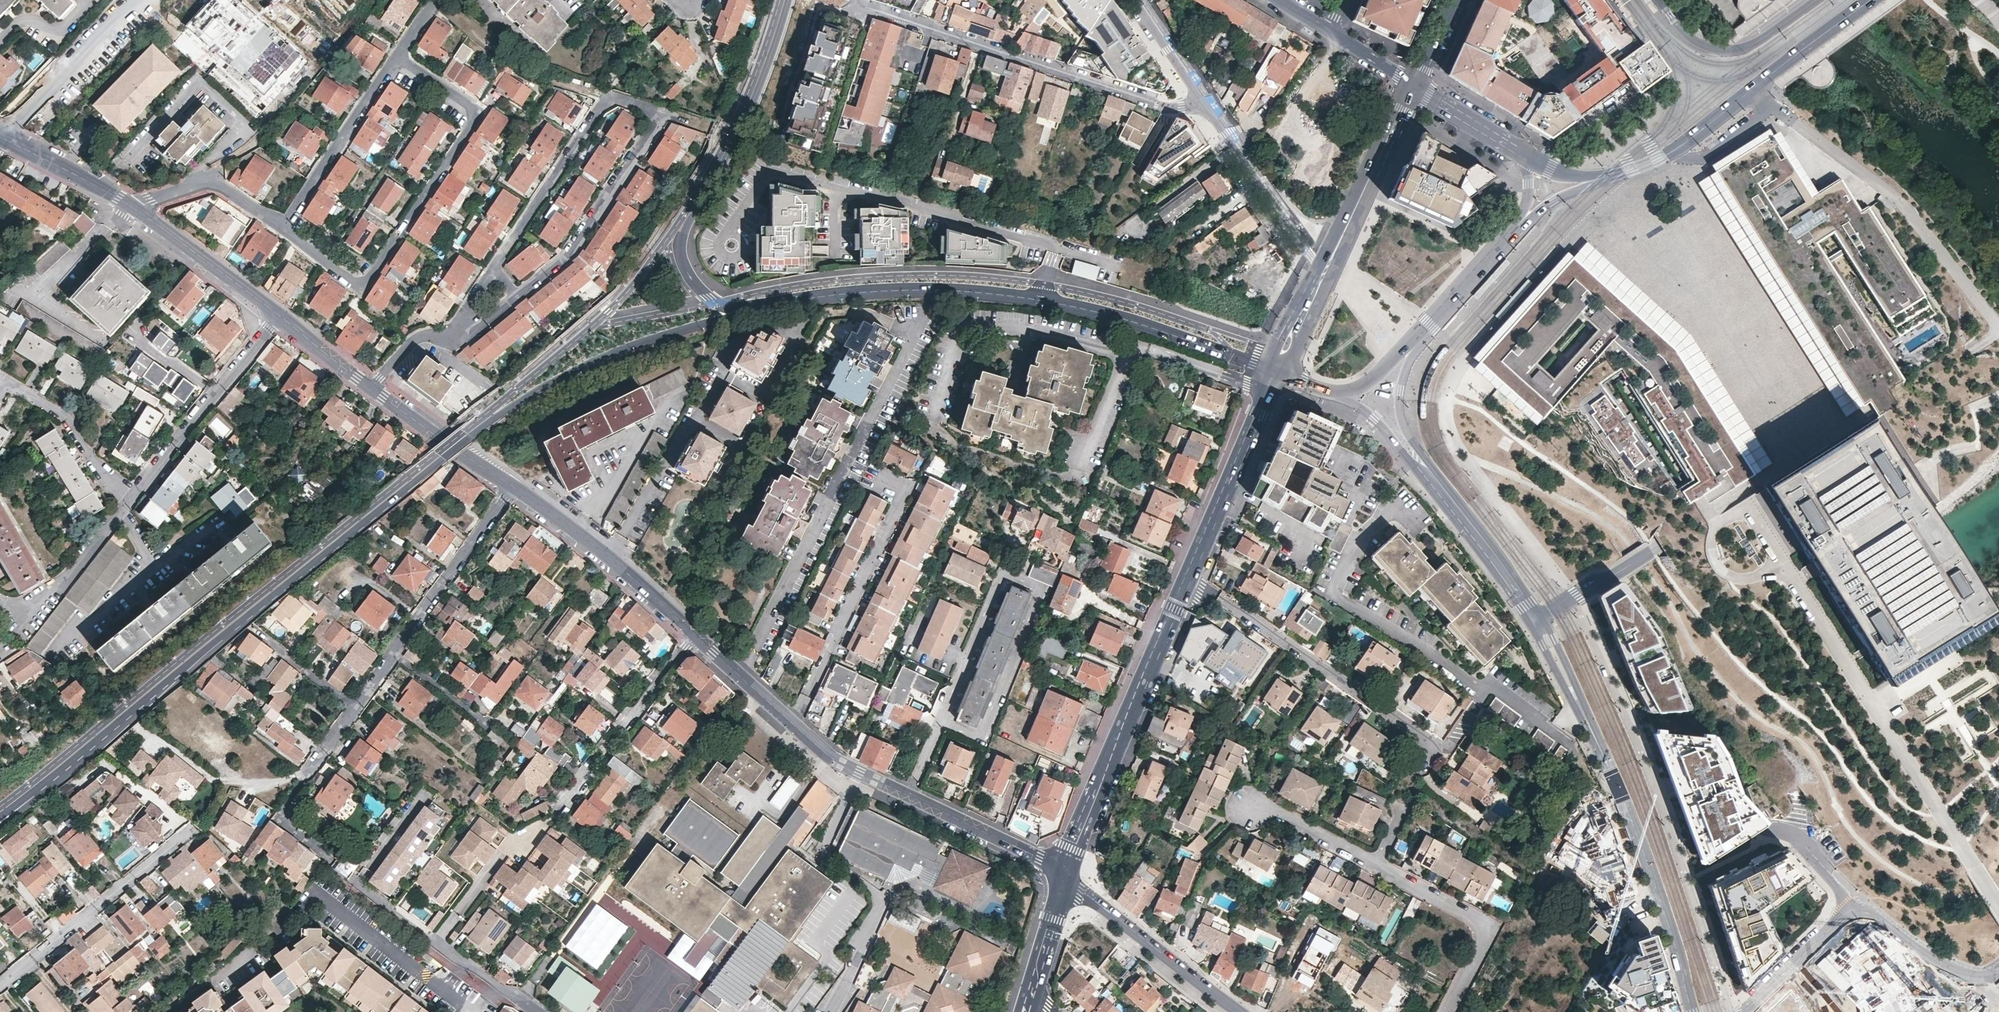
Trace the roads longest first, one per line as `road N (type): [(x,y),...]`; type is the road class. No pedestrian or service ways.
road 1 (tertiary): [(46,784),(497,416),(609,356),(749,310)]
road 2 (residential): [(1693,1011),(1631,817),(1552,646),(1435,476)]
road 3 (tertiary): [(610,556),(826,752),(1068,873)]
road 4 (secondary): [(749,310),(878,290),(1042,299),(1276,366)]
road 5 (residential): [(495,267),(607,96),(659,115),(565,259),(517,296)]
road 6 (residential): [(513,488),(284,811),(287,822),(330,860)]
road 7 (residential): [(283,227),(354,282),(368,282),(475,121),(468,103),(396,58)]
road 8 (secondary): [(788,0),(746,117),(681,241),(688,273),(706,296),(749,310)]
road 9 (residential): [(1244,807),(1271,807),(1480,921),(1485,938),(1446,1011)]
road 10 (residential): [(1202,103),(1183,109),(858,0)]
road 11 (secondary): [(1068,873),(1183,579)]
road 12 (residential): [(1423,756),(1415,732),(1183,579)]
road 13 (residential): [(738,334),(610,556)]
road 14 (residential): [(123,508),(256,347),(273,311)]
road 15 (residential): [(189,833),(0,986)]
road 16 (secondary): [(1183,579),(1276,366)]
road 17 (tertiary): [(1068,873),(1245,1011)]
road 18 (secondary): [(1323,274),(1413,84)]
road 19 (residential): [(1202,103),(1323,274)]
road 20 (residential): [(283,227),(396,58)]
road 21 (secondary): [(1598,178),(1674,149),(1767,77)]
road 22 (residential): [(1,137),(135,0)]
road 23 (residential): [(134,0),(1,137)]
road 24 (tertiary): [(1815,0),(1749,46),(1726,50),(1690,37),(1660,0)]
road 25 (residential): [(506,988),(354,880)]
road 26 (residential): [(0,596),(38,619),(123,508)]
road 27 (residential): [(123,508),(65,417),(0,386)]
road 28 (tertiary): [(372,387),(513,488)]
road 29 (tertiary): [(137,209),(273,311)]
road 30 (unknown): [(1857,900),(1920,951),(1973,975),(1998,967)]
road 31 (residential): [(137,209),(219,183),(283,227)]
road 32 (residential): [(1742,1011),(1857,900)]
road 33 (residential): [(1435,476),(1399,400),(1421,332)]
road 34 (tertiary): [(1,137),(137,209)]
road 35 (secondary): [(1421,332),(1519,226)]
road 36 (secondary): [(1526,157),(1413,84)]
road 37 (residential): [(1337,393),(1369,413),(1407,460),(1435,476)]
road 38 (secondary): [(1871,0),(1767,77)]
road 39 (tertiary): [(273,311),(372,387)]
road 40 (residential): [(1134,0),(1202,103)]
road 41 (secondary): [(1033,990),(1068,873)]

